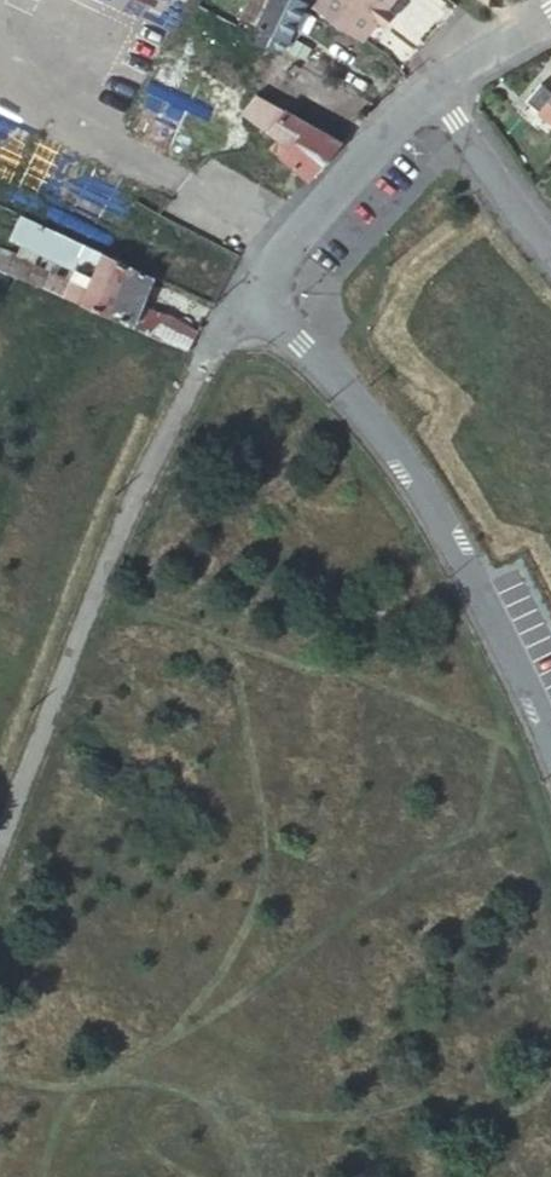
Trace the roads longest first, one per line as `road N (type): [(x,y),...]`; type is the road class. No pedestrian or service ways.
road 1 (residential): [(0,826),(254,286)]
road 2 (residential): [(254,286),(360,408),(451,550),(550,759)]
road 3 (residential): [(254,286),(443,81)]
road 4 (residential): [(443,81),(498,176),(550,246)]
road 5 (residential): [(443,81),(550,11)]

